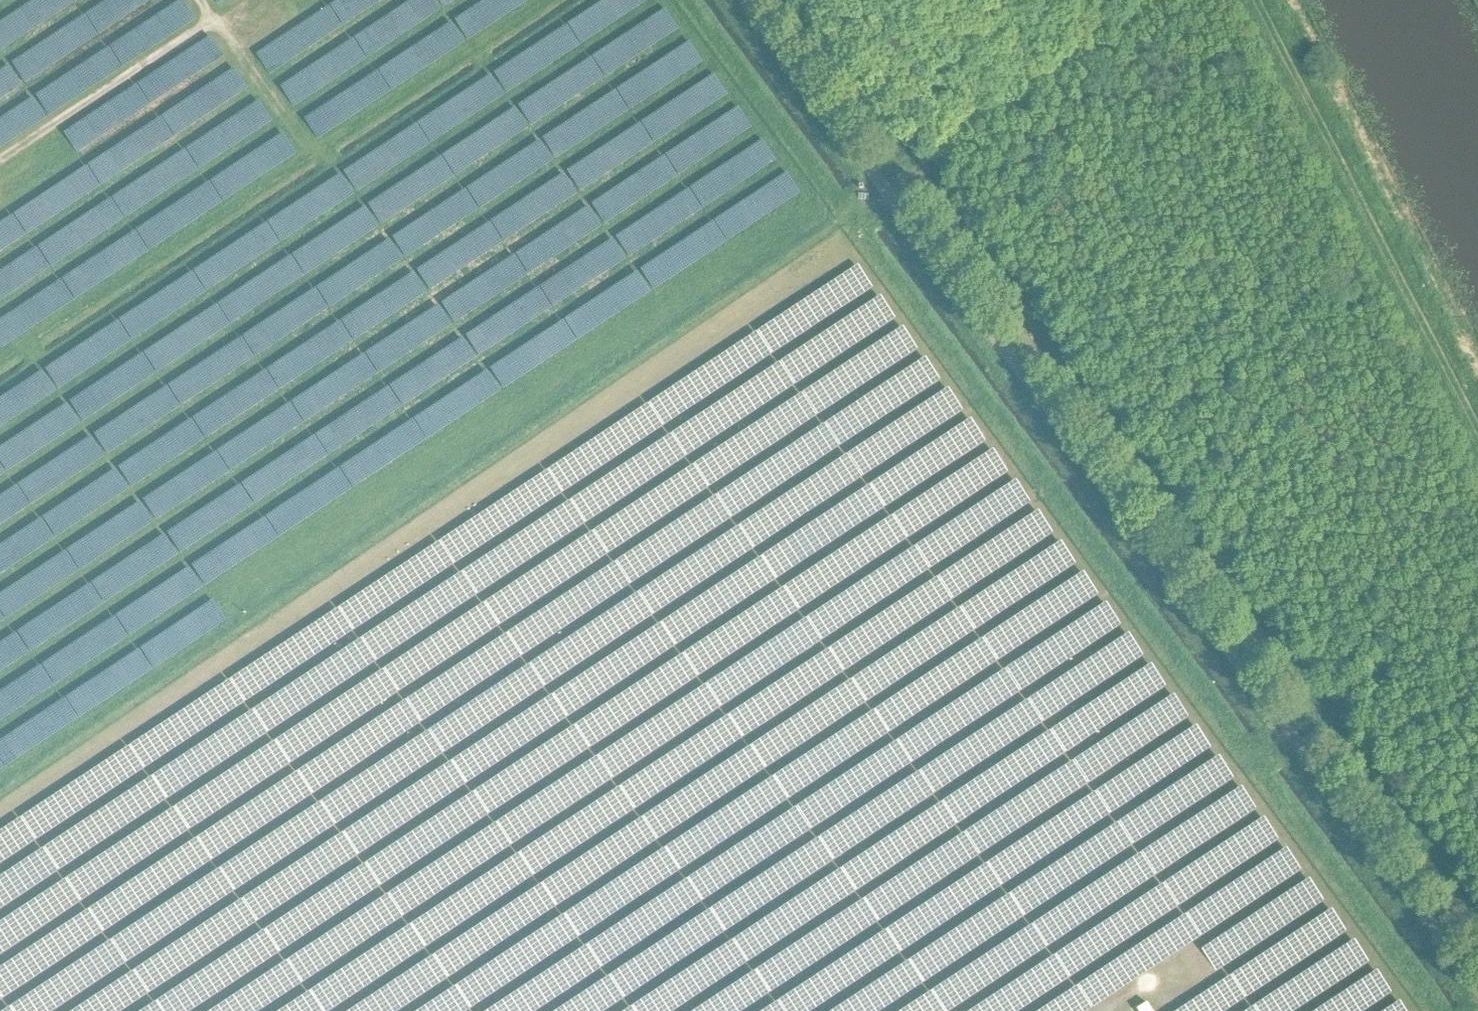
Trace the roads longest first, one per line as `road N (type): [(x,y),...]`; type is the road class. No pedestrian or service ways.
road 1 (unclassified): [(1477,983),(746,0)]
road 2 (track): [(247,0),(0,163)]
road 3 (track): [(199,0),(314,155)]

